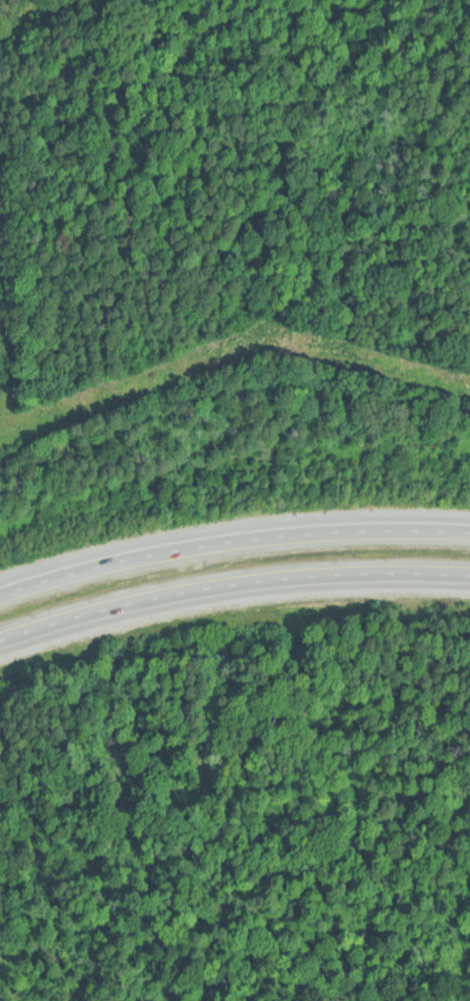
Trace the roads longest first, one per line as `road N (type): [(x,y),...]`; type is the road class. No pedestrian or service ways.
road 1 (trunk): [(0,639),(121,604),(248,582),(469,575)]
road 2 (trunk): [(469,532),(232,541),(118,561),(0,595)]

